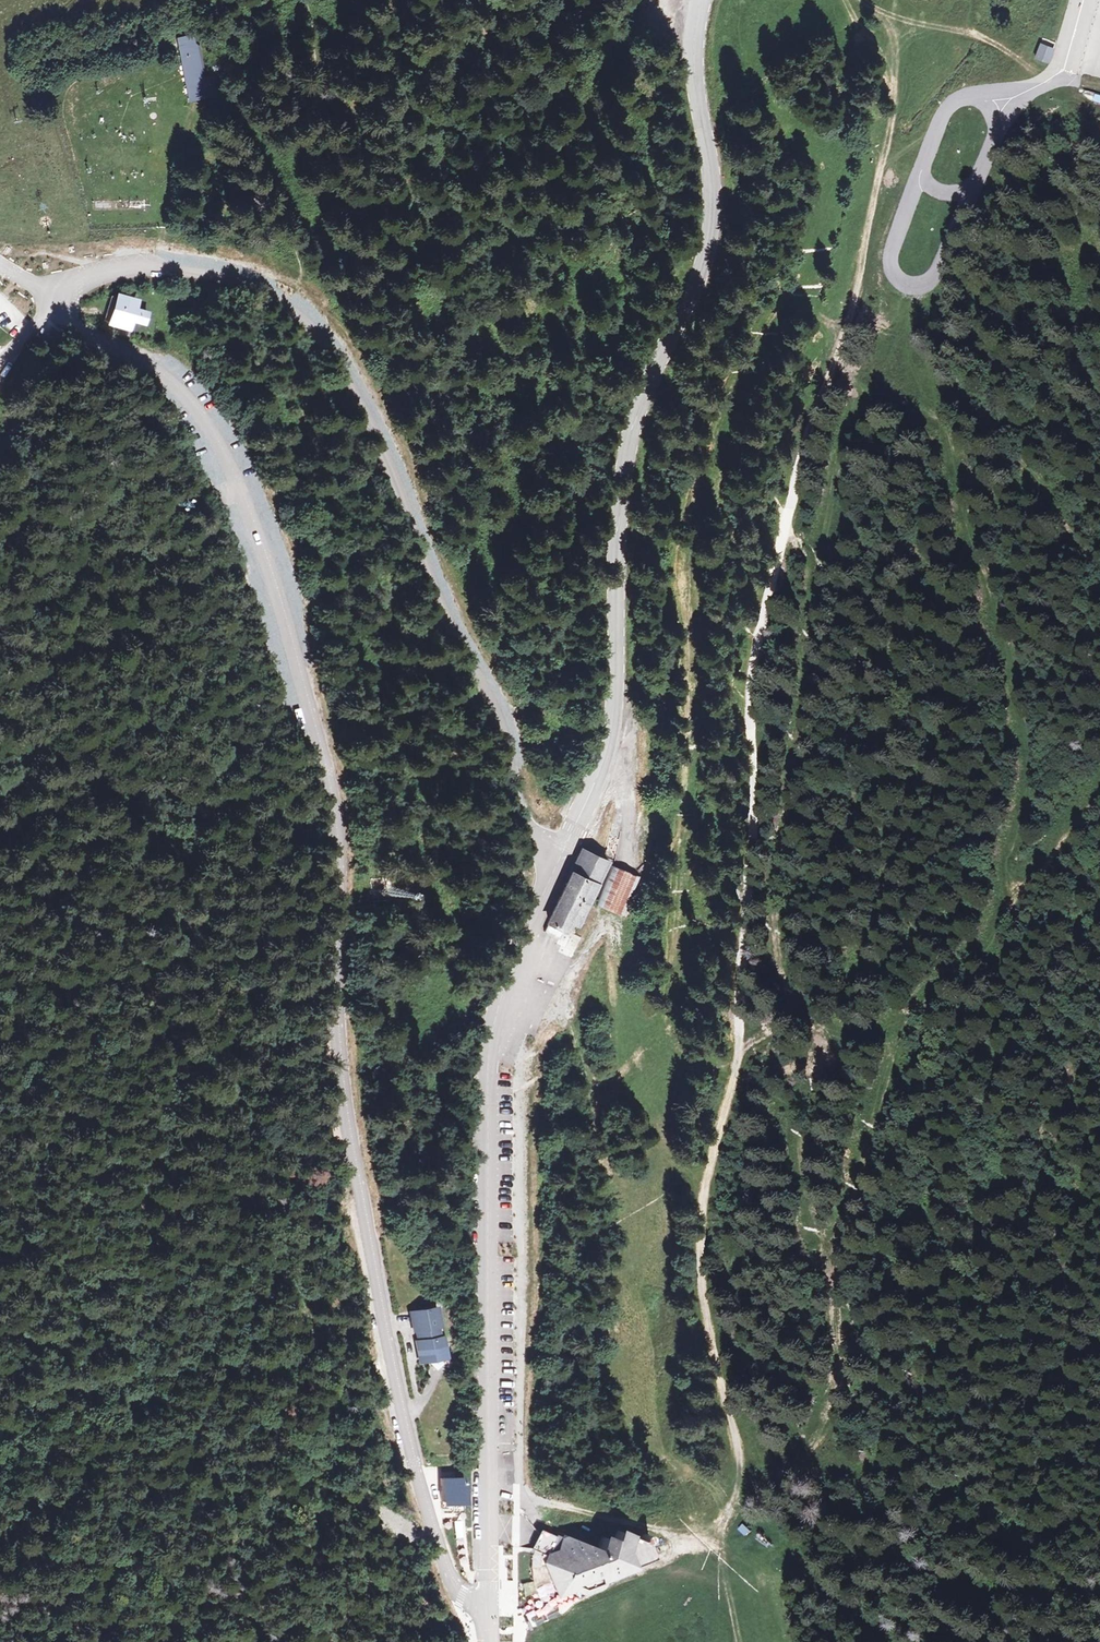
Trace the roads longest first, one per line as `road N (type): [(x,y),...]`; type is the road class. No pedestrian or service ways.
road 1 (track): [(826,1424),(838,1307),(828,1256),(791,1168),(787,1111),(803,1048),(802,916),(832,565),(859,439),(875,404),(939,412),(955,454),(1026,750),(1027,784),(1007,870),(1013,899)]
road 2 (unclassified): [(53,293),(56,313),(155,375),(194,412),(228,473),(275,595),(322,778),(339,1087),(390,1367),(441,1565),(460,1597),(487,1613)]
road 3 (track): [(826,384),(804,442),(757,656),(735,1063),(704,1189),(703,1305),(737,1446),(730,1498)]
road 4 (secondary): [(557,857),(613,726),(618,535),(639,401),(708,235),(711,185),(695,91),(701,0)]
road 5 (unclassified): [(557,857),(528,828),(498,717),(441,606),(355,392),(318,336),(266,296),(168,264),(89,273),(53,293)]
road 6 (track): [(649,1101),(676,1063),(699,1003),(704,872),(697,739),(709,496),(750,397),(819,314)]
road 7 (secondary): [(487,1613),(490,1055),(505,985),(557,857)]
road 8 (track): [(1013,899),(994,935),(934,995),(903,1046),(870,1130),(854,1221),(876,1336),(873,1380),(826,1424)]
road 9 (track): [(719,1548),(630,1416),(615,1364),(619,1229),(602,1187),(604,1134),(622,1108),(649,1101)]
road 10 (track): [(730,1498),(679,1451),(665,1420),(660,1159),(649,1101)]
road 11 (track): [(878,52),(890,86),(887,133),(861,287),(826,384)]
road 12 (track): [(819,314),(818,170),(763,115),(744,70),(741,0)]
road 13 (track): [(515,960),(565,973),(602,932),(616,942),(649,1101)]
road 14 (unclassified): [(974,185),(929,280),(904,286),(888,272),(889,243),(920,166)]
road 15 (track): [(1013,899),(1099,787)]
road 16 (unclassified): [(920,166),(945,107),(963,97),(1014,97)]
road 17 (track): [(730,1498),(777,1475),(826,1424)]
road 18 (unclassified): [(1079,0),(1061,56),(1039,85),(1014,97)]

